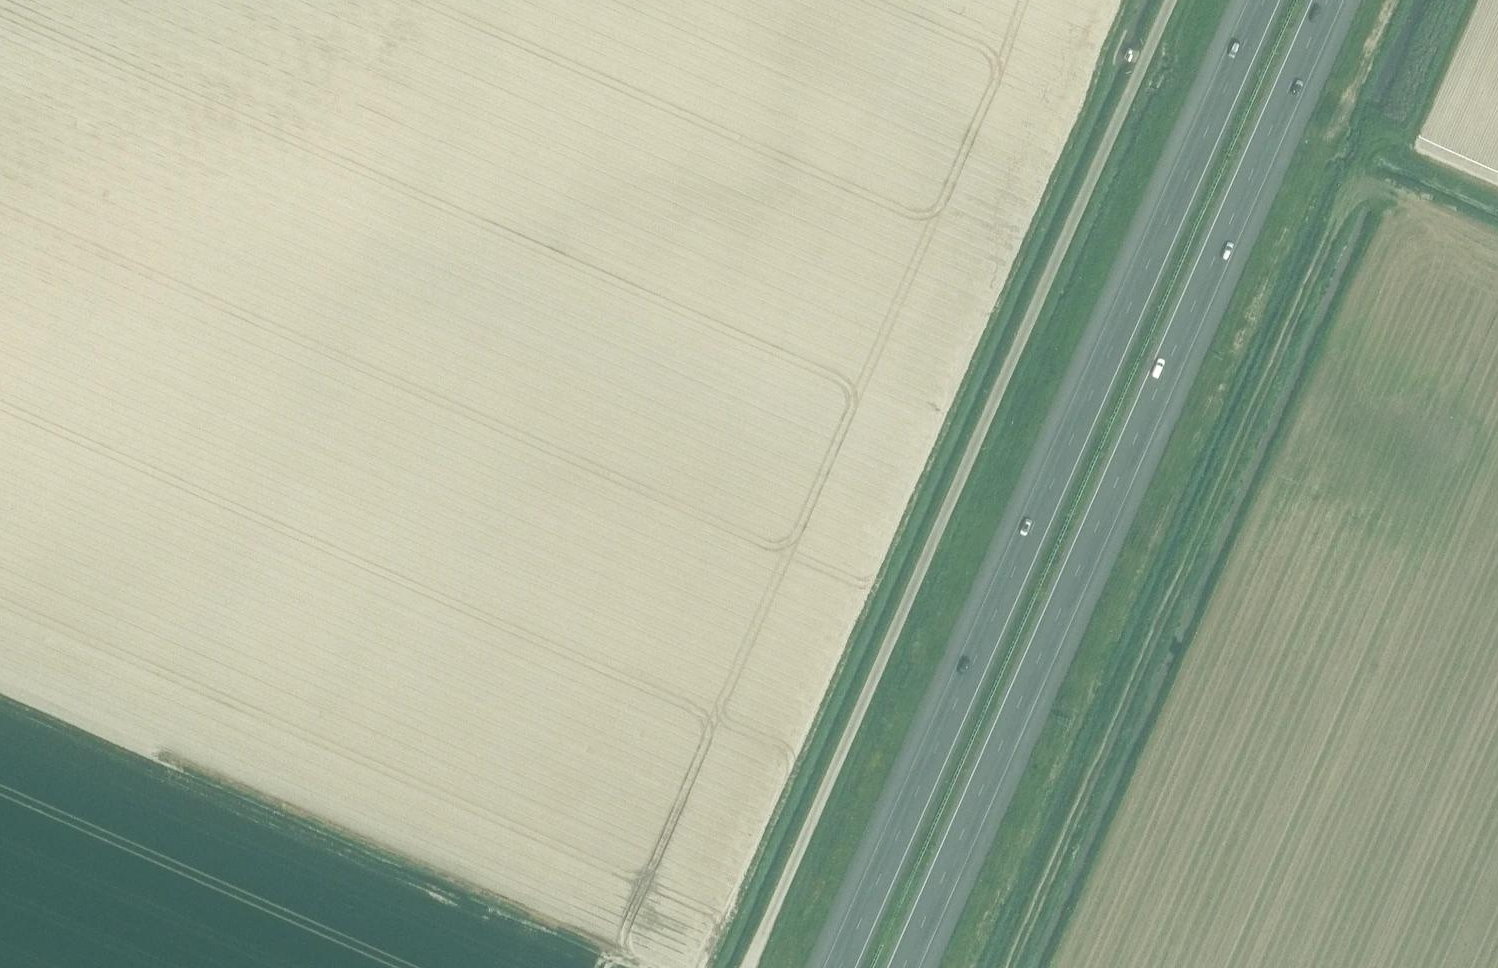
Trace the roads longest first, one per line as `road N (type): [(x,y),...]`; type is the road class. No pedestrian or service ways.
road 1 (motorway): [(904,967),(1328,0)]
road 2 (motorway): [(1264,0),(840,967)]
road 3 (unclassified): [(1168,0),(749,967)]

